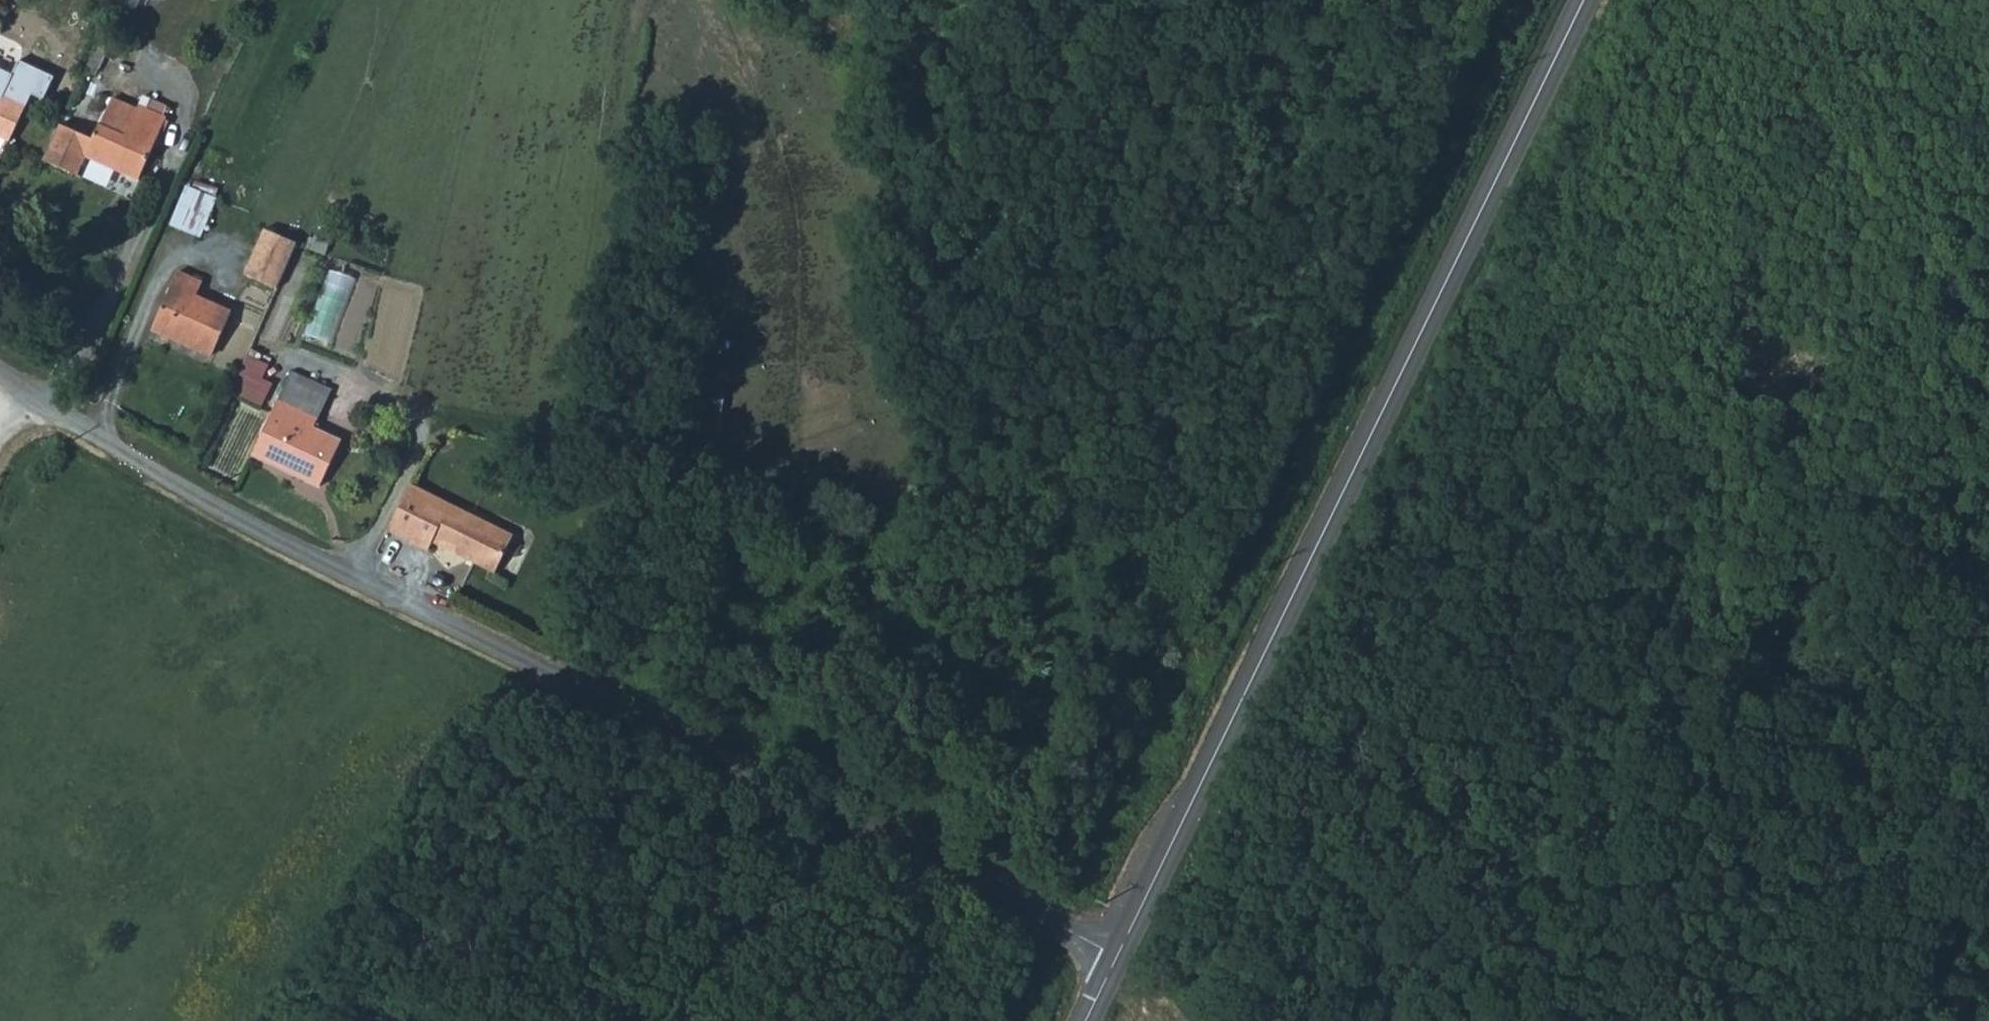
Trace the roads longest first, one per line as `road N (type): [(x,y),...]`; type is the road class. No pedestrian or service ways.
road 1 (unclassified): [(1118,956),(468,638),(203,499),(0,371)]
road 2 (secondary): [(1118,956),(1582,0)]

